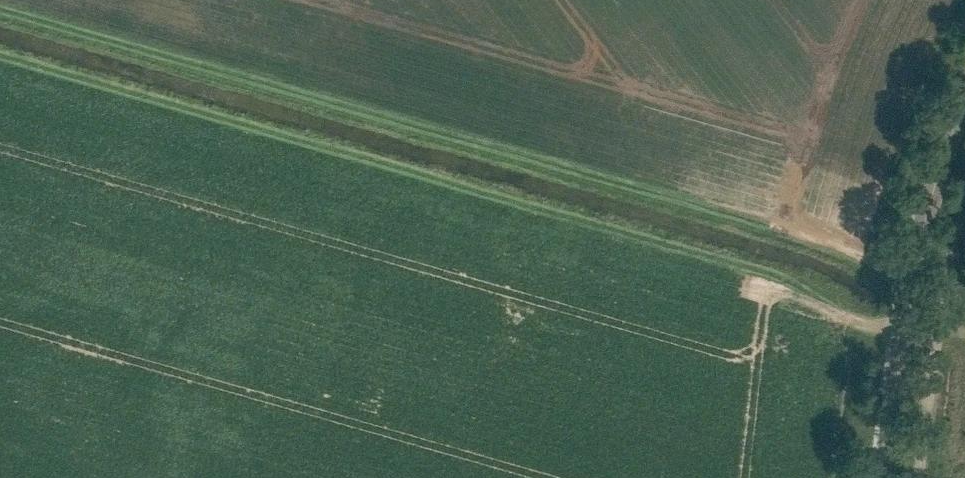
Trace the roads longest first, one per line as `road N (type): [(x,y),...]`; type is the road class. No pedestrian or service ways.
road 1 (secondary): [(883,477),(915,237),(964,93)]

